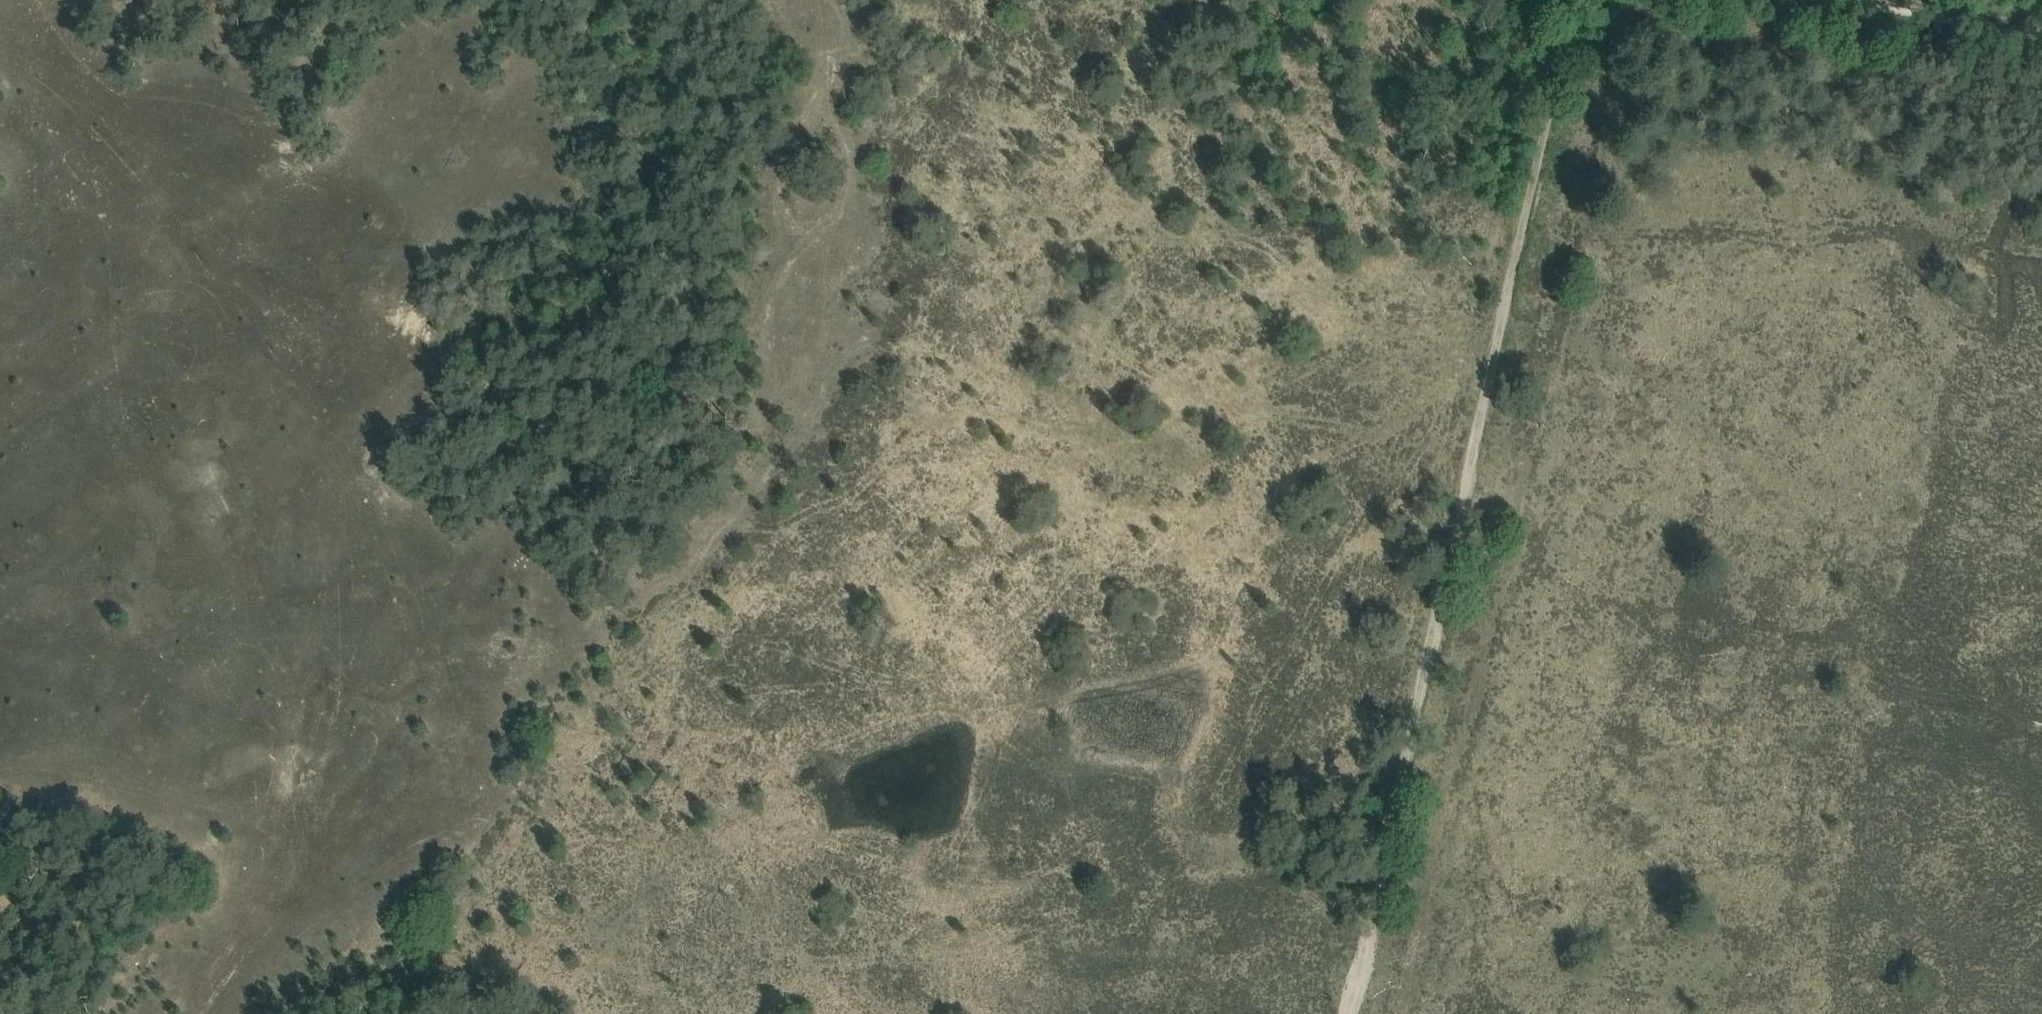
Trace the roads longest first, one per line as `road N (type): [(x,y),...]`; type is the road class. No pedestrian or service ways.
road 1 (track): [(1355,1013),(1580,0)]
road 2 (track): [(2041,26),(1916,0)]

